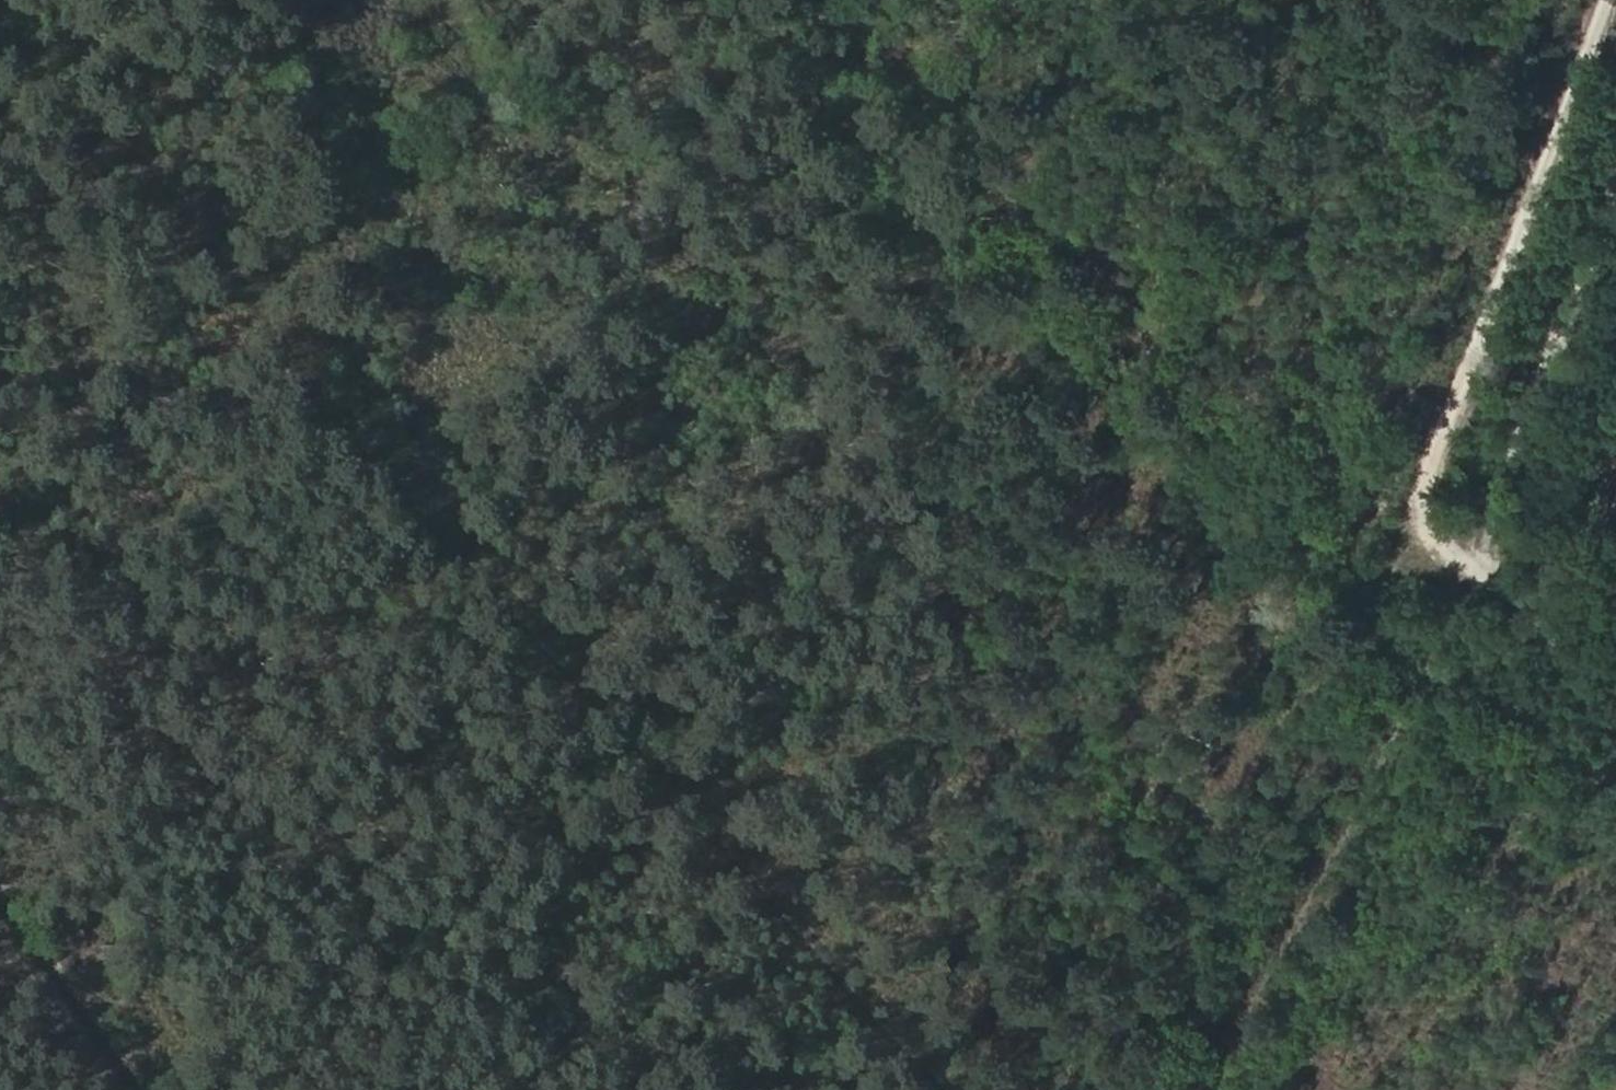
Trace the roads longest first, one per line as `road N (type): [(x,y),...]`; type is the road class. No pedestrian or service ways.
road 1 (track): [(1588,0),(1419,497),(1430,534),(1486,557)]
road 2 (track): [(1615,719),(1486,557),(1615,191)]

